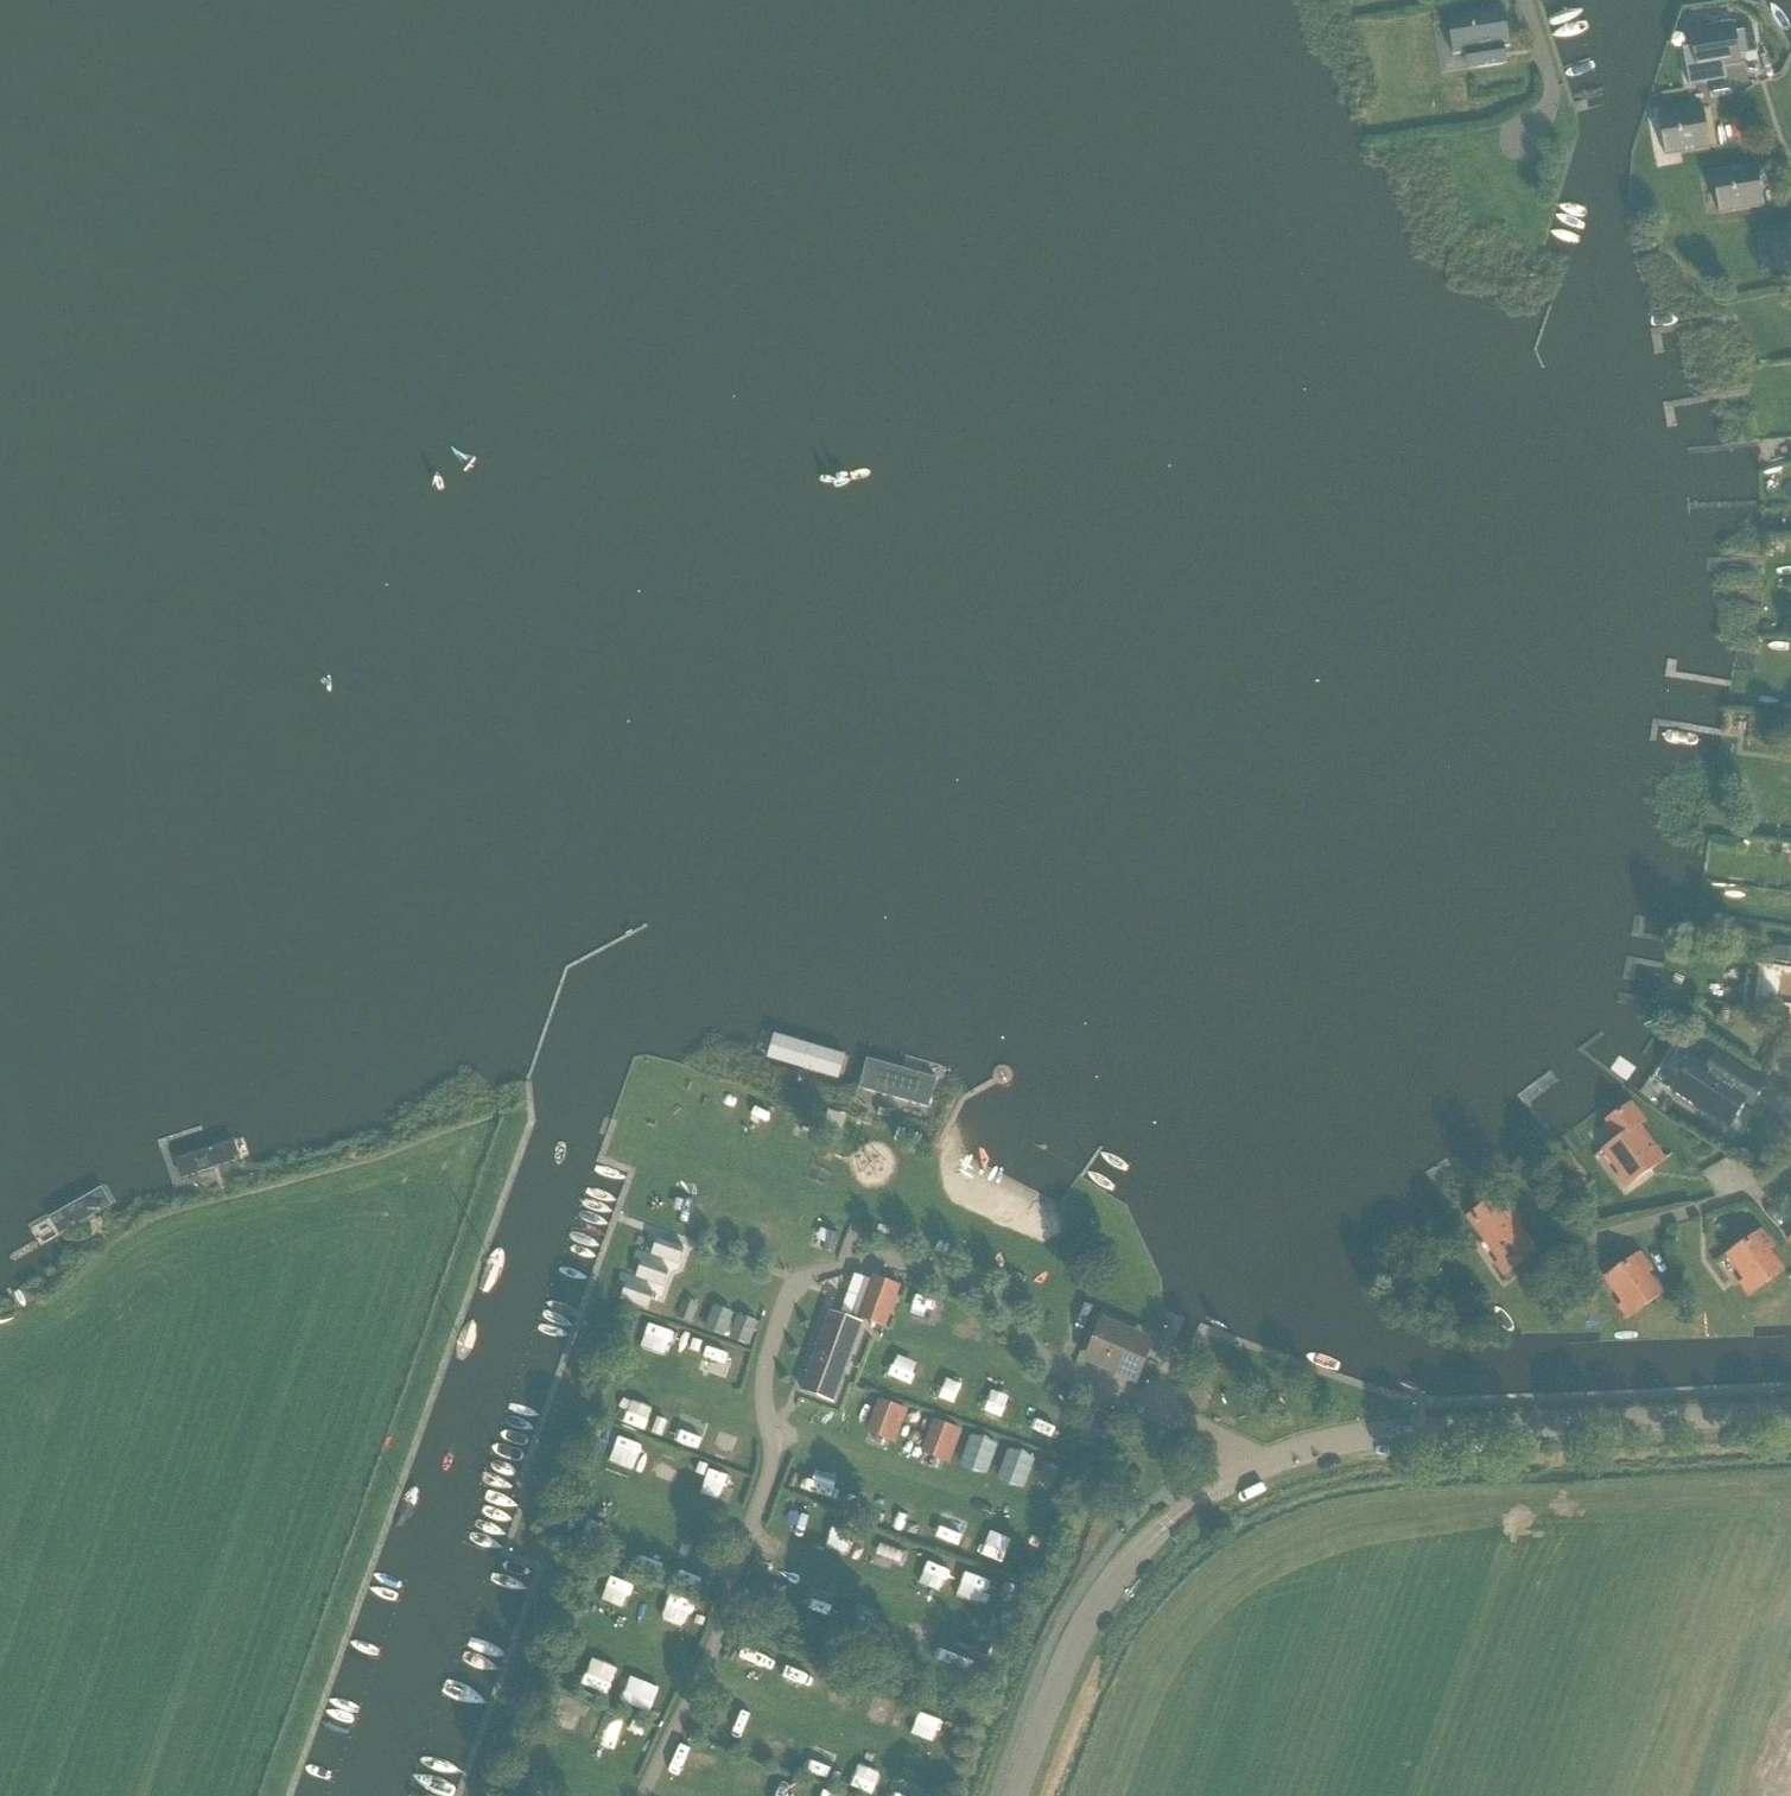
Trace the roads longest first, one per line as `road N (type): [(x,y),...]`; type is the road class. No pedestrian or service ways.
road 1 (tertiary): [(1023,1795),(1069,1656),(1096,1608),(1188,1506),(1257,1470),(1358,1437),(1790,1412)]
road 2 (residential): [(1790,1170),(1545,1253)]
road 3 (track): [(770,1424),(1003,1505)]
road 4 (track): [(745,1533),(958,1616)]
road 5 (track): [(691,1675),(893,1751)]
road 6 (residential): [(1521,0),(1546,74),(1536,102),(1510,127)]
road 7 (track): [(745,1533),(621,1488)]

